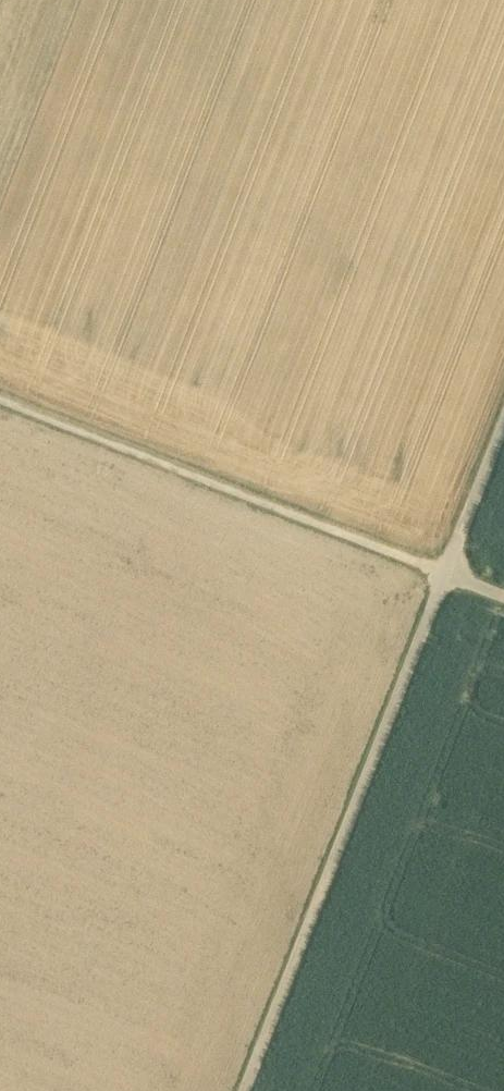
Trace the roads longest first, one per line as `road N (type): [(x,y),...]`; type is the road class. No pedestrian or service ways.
road 1 (track): [(503,421),(244,1090)]
road 2 (track): [(0,403),(503,599)]

